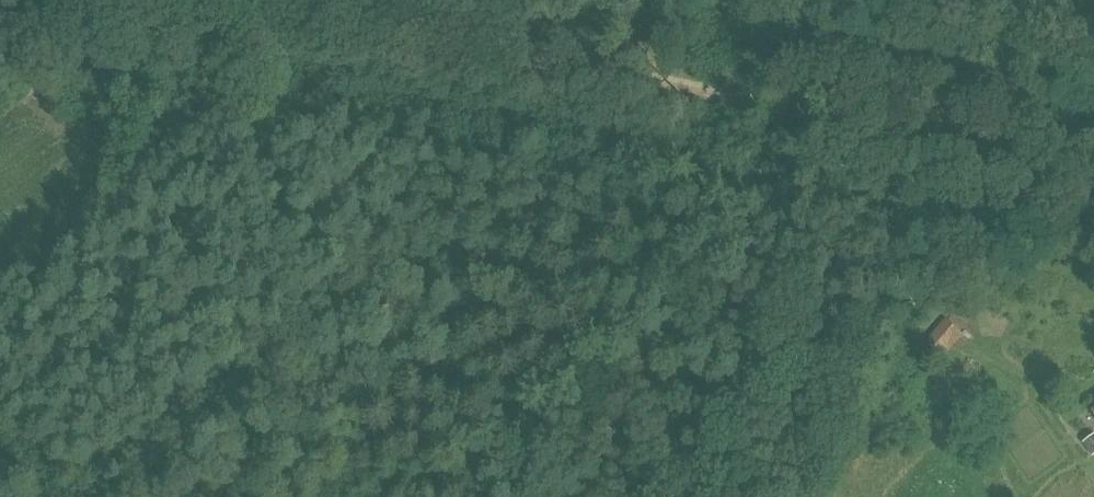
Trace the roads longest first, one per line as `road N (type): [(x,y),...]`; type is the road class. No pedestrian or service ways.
road 1 (track): [(1093,178),(1066,153),(331,0)]

